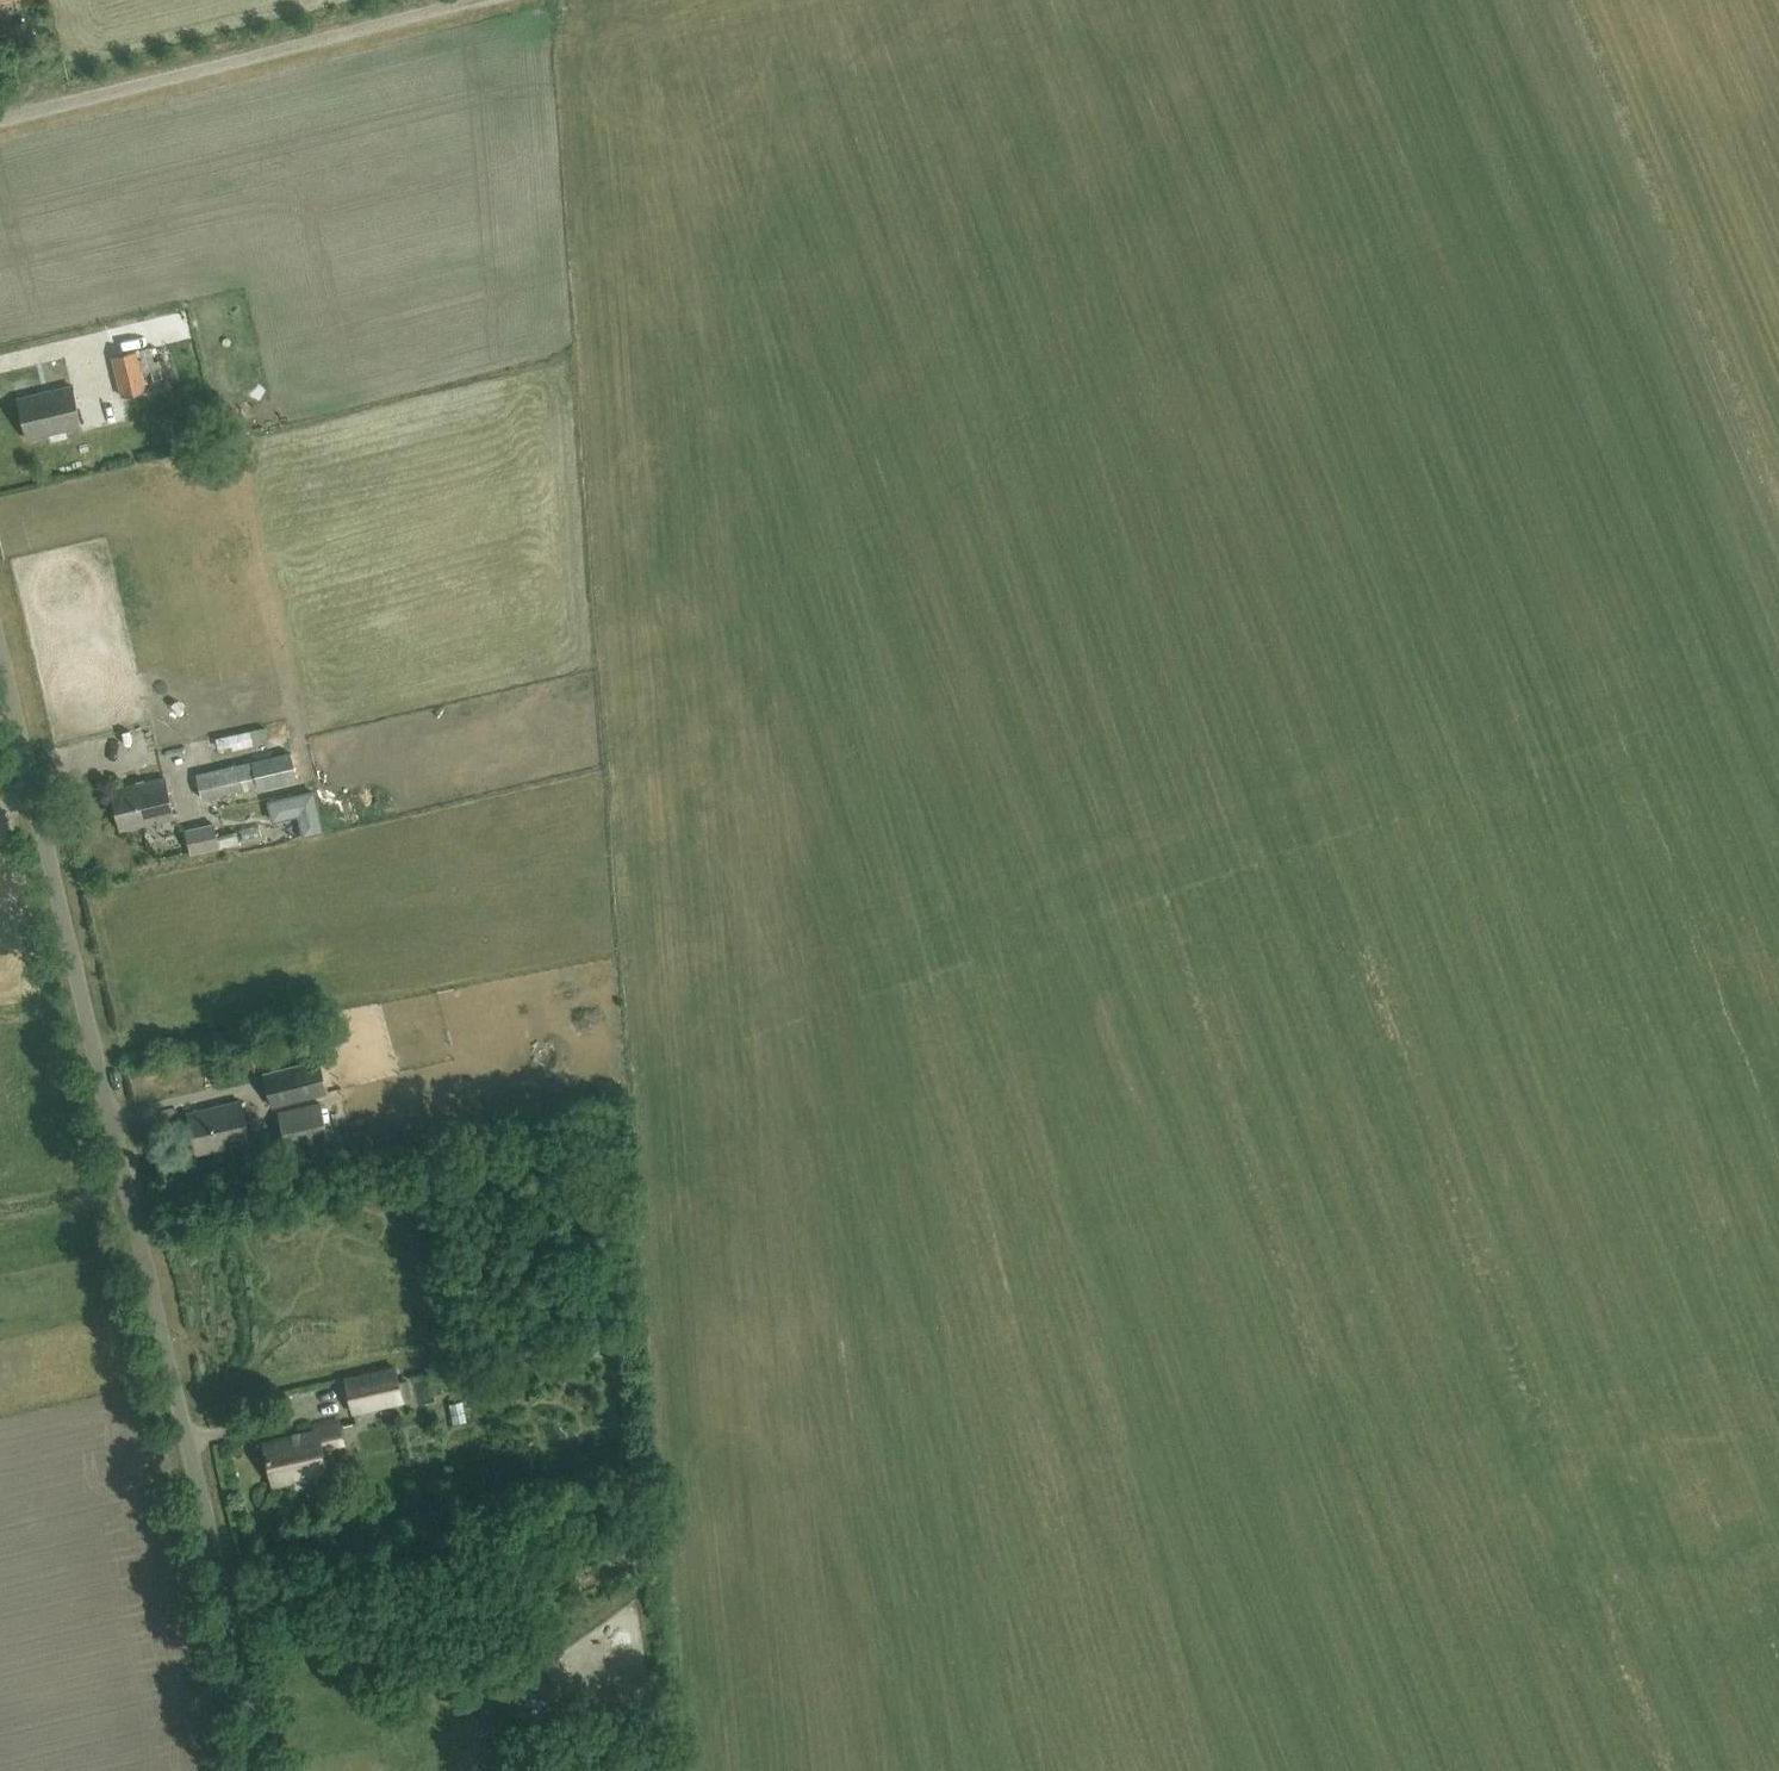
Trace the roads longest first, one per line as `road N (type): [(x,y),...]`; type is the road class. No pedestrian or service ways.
road 1 (unclassified): [(259,1770),(254,1719),(0,658)]
road 2 (unclassified): [(0,119),(481,0)]

